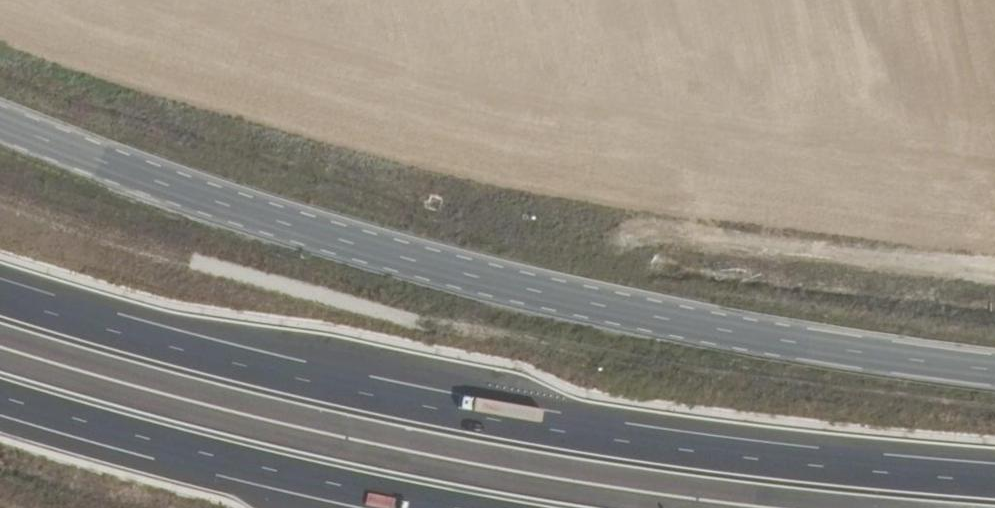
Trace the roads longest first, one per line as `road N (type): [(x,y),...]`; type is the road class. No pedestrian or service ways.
road 1 (secondary): [(0,122),(199,197),(422,264),(726,331),(994,370)]
road 2 (trunk): [(994,477),(814,465),(580,435),(361,393),(0,293)]
road 3 (trunk): [(0,396),(271,471),(459,507)]

